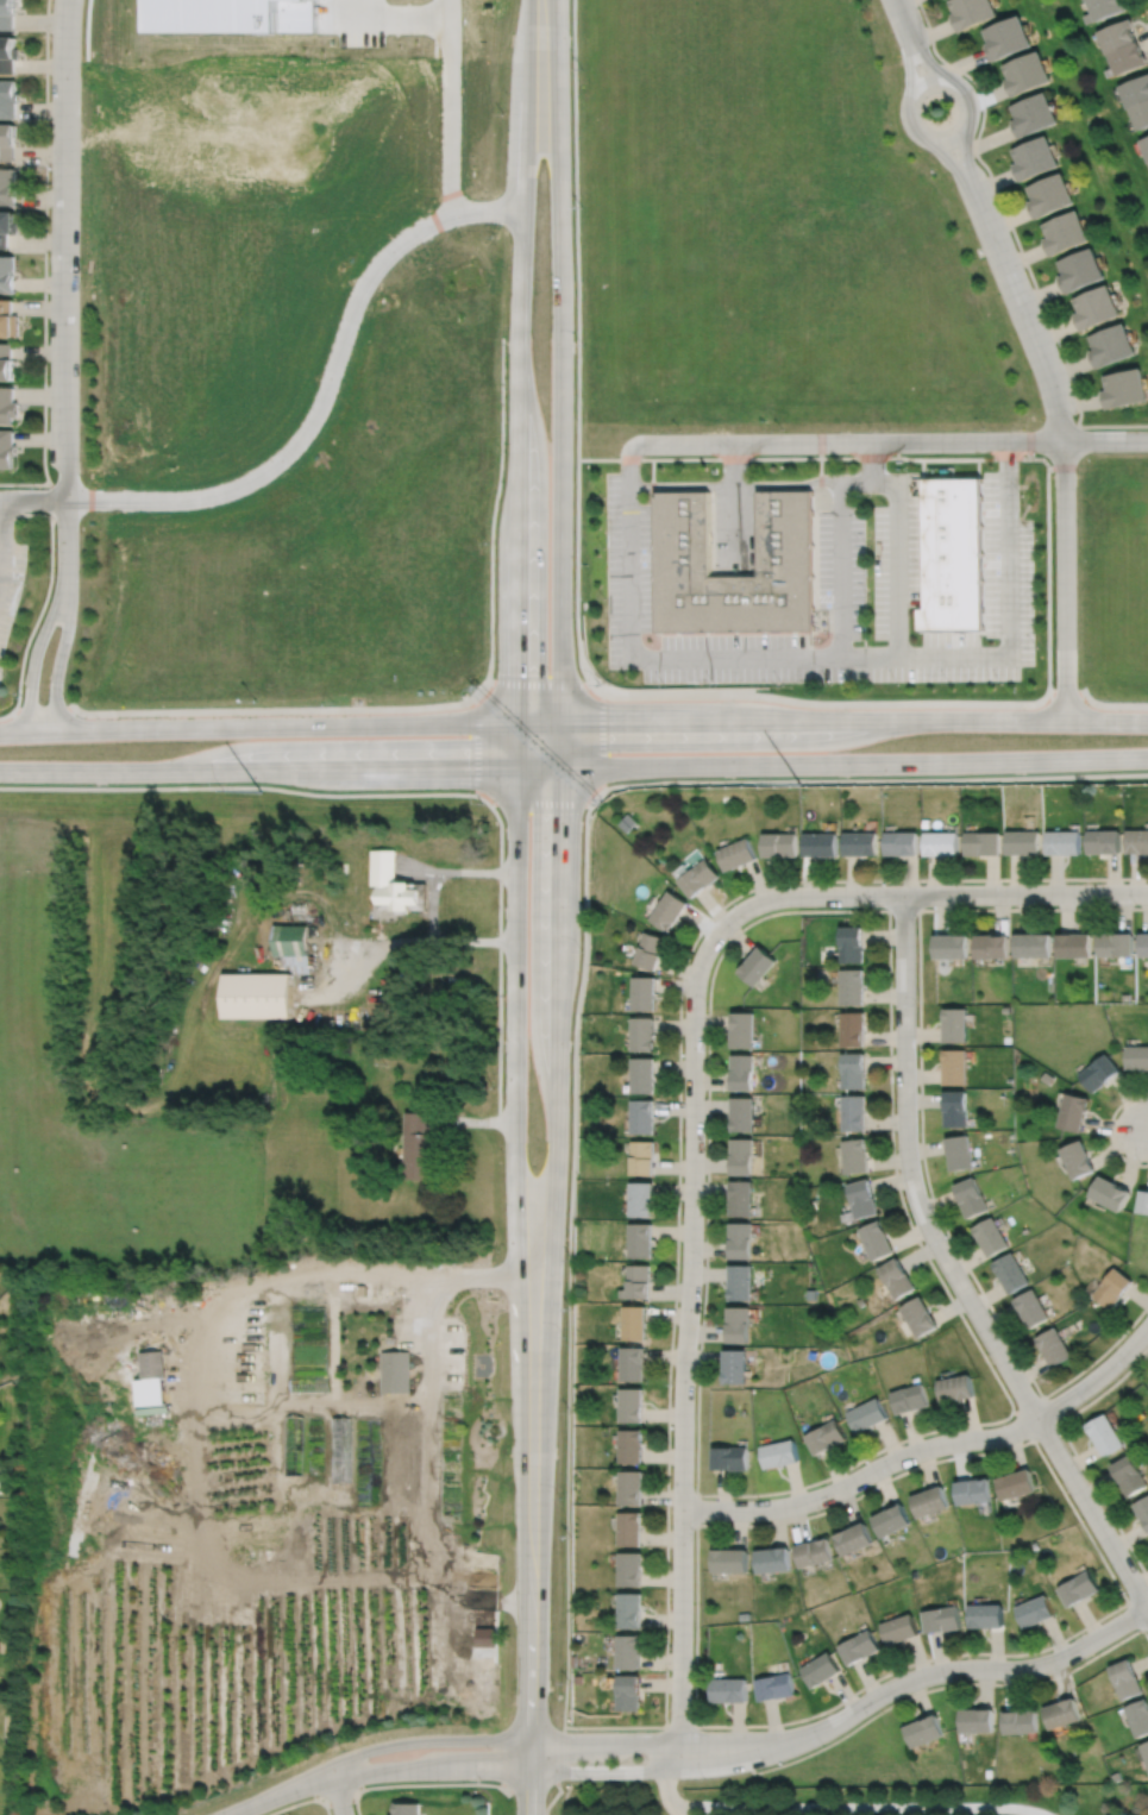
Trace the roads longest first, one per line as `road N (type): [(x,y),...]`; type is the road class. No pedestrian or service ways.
road 1 (secondary): [(0,768),(1147,755)]
road 2 (secondary): [(1147,720),(0,732)]
road 3 (residential): [(727,923),(702,960),(694,1006),(680,1767)]
road 4 (residential): [(903,896),(905,1139),(917,1200),(1147,1609)]
road 5 (tertiary): [(560,765),(553,0)]
road 6 (tertiary): [(532,0),(519,316),(519,764)]
road 7 (residential): [(523,209),(446,218),(384,258),(353,306),(312,422),(258,476),(187,500),(68,498)]
road 8 (tertiary): [(537,1200),(531,1767)]
road 9 (residential): [(69,0),(68,560)]
road 10 (residential): [(970,186),(1058,408),(1067,720)]
road 11 (residential): [(784,1740),(432,1739),(362,1752),(334,1773)]
road 12 (residential): [(334,1773),(680,1767),(740,1758),(784,1740)]
road 13 (tertiary): [(519,764),(513,1122),(515,1166),(537,1200)]
road 14 (residential): [(1062,440),(633,444)]
road 15 (residential): [(1147,892),(797,896),(752,906),(727,923)]
road 16 (residential): [(1147,1607),(1043,1664),(922,1675),(784,1740)]
road 17 (residential): [(1037,1418),(1005,1436),(921,1450),(797,1505),(682,1509)]
road 18 (residential): [(451,0),(456,215)]
road 19 (residential): [(916,84),(905,115),(918,136),(945,142),(964,131),(972,112),(960,83),(940,76),(916,84)]
road 20 (residential): [(68,560),(34,674),(30,731)]
road 21 (tertiary): [(557,938),(560,765)]
road 22 (residential): [(57,730),(68,560)]
road 23 (residential): [(1147,1329),(1087,1387),(1037,1418)]
road 24 (tertiary): [(556,1075),(557,938)]
road 25 (tertiary): [(537,1200),(556,1162),(556,1075)]

